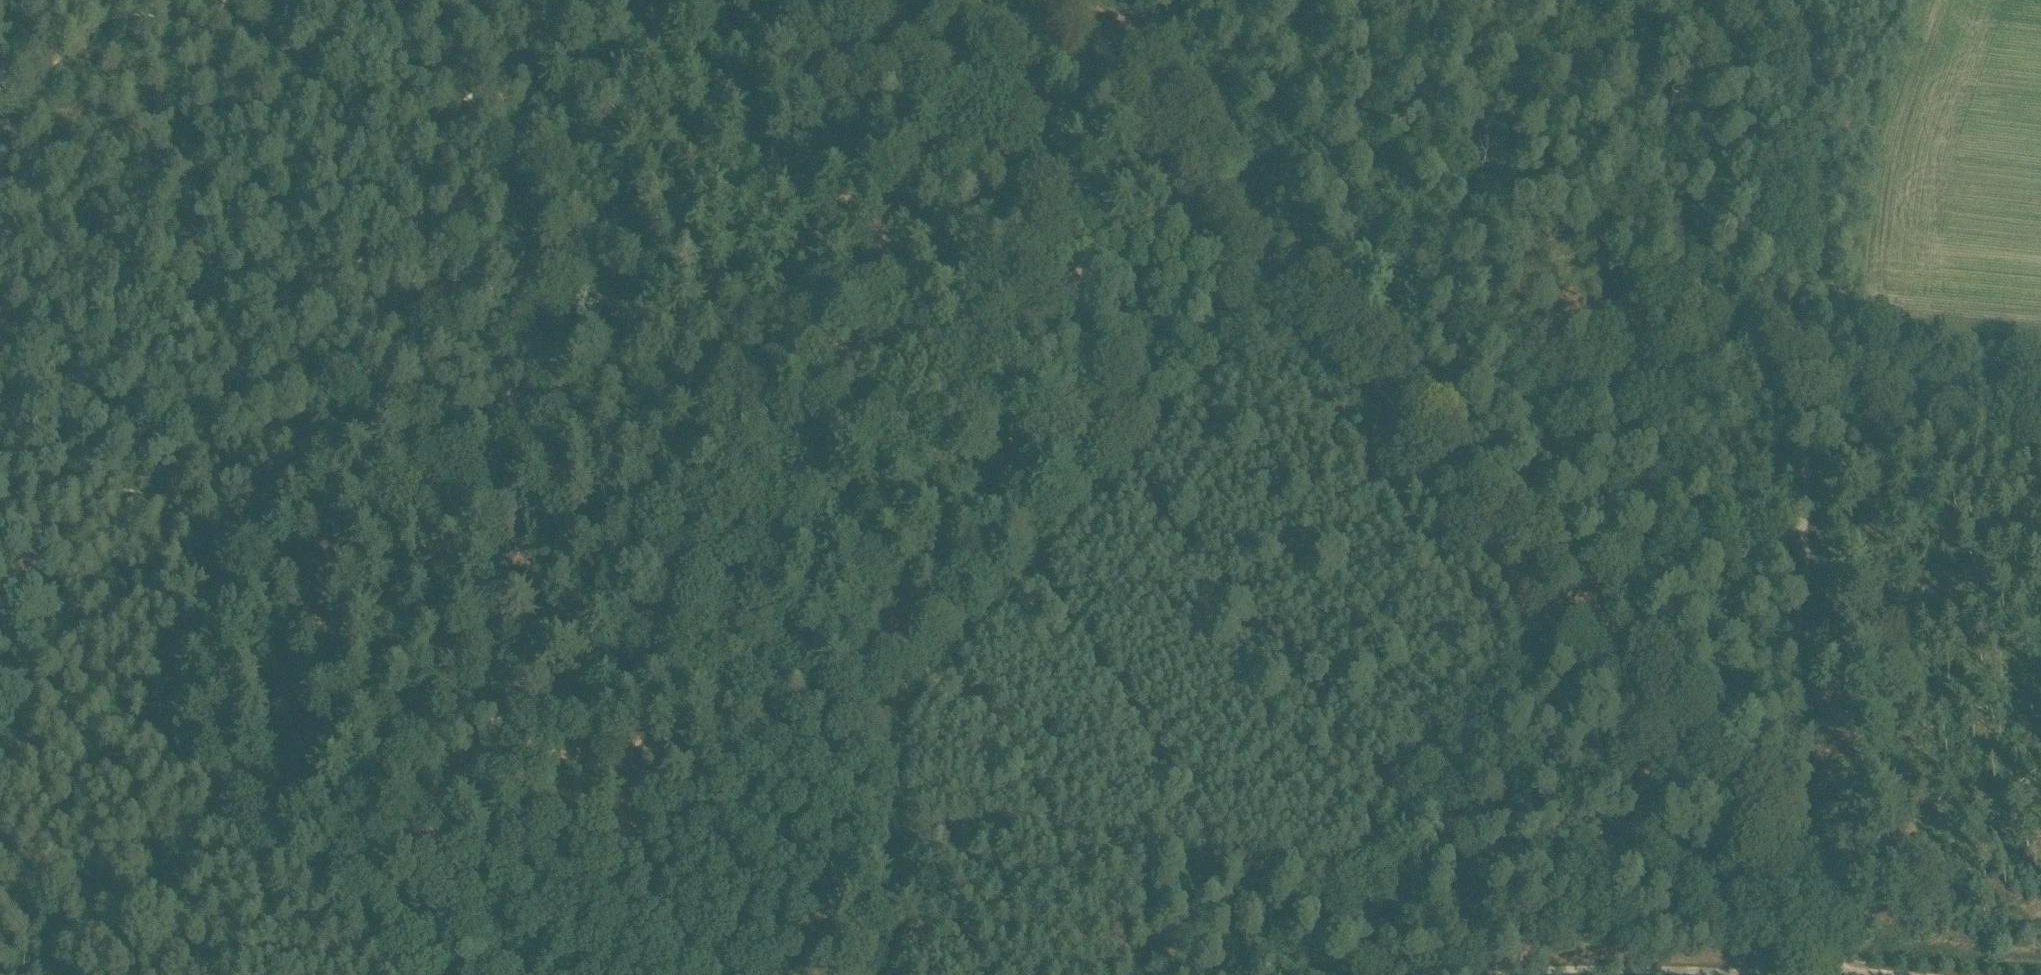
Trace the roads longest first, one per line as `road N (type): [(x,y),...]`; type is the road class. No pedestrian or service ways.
road 1 (track): [(1812,909),(1566,633),(1361,360),(1290,289),(1065,0)]
road 2 (track): [(1813,973),(1805,800),(1815,467),(1790,399),(1724,0)]
road 3 (track): [(1503,974),(1609,967),(1813,973)]

